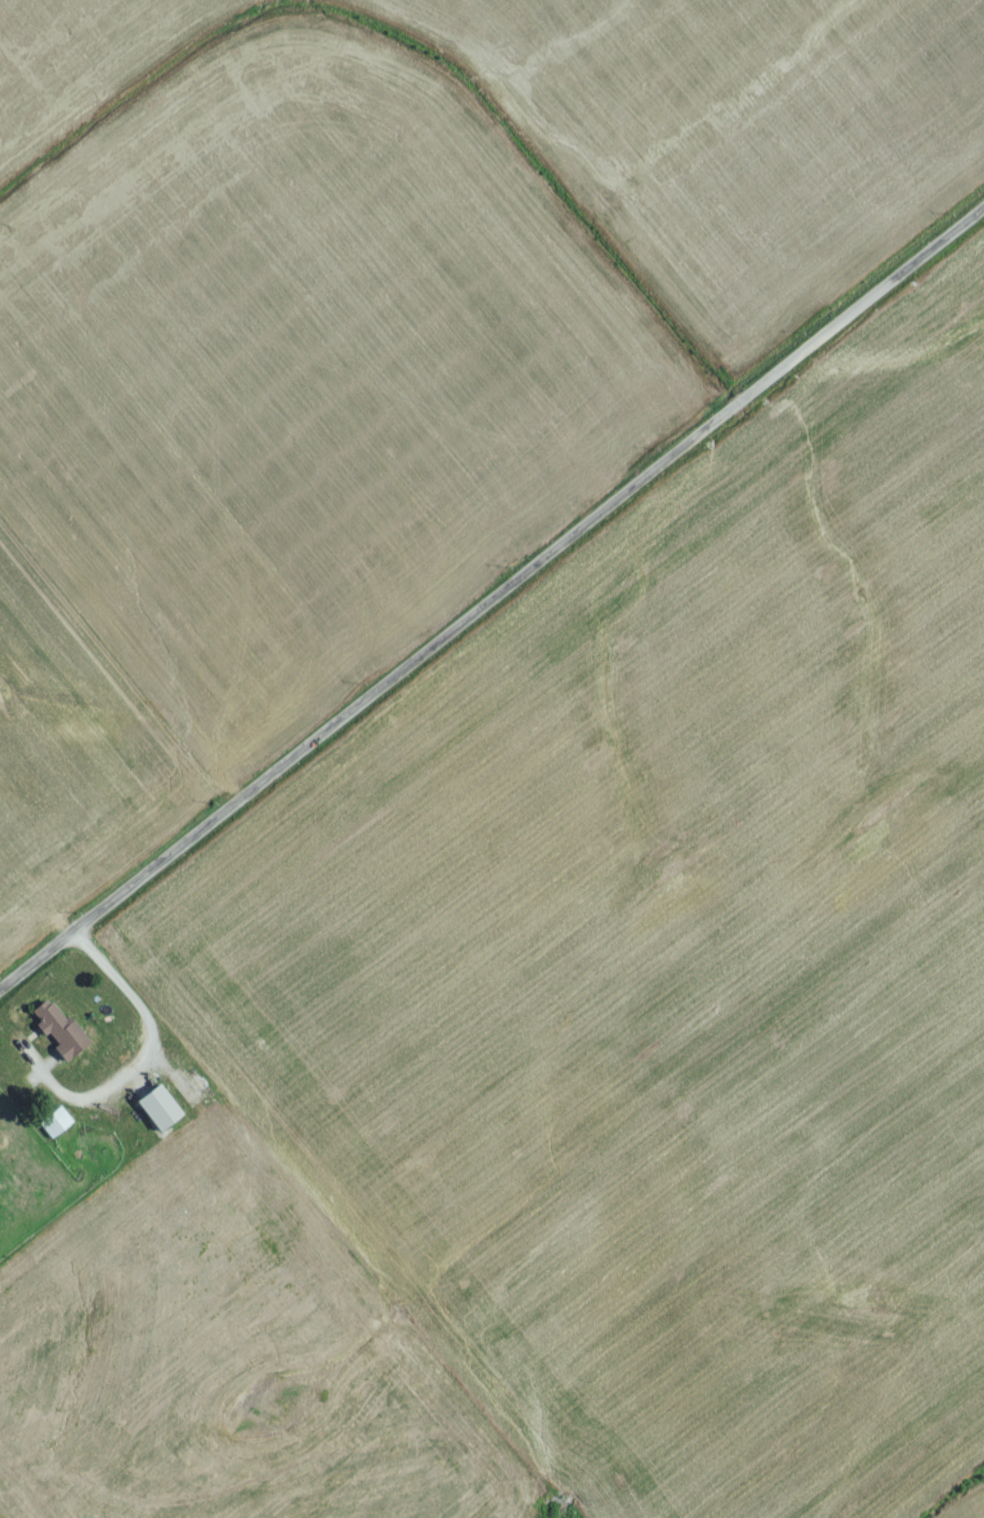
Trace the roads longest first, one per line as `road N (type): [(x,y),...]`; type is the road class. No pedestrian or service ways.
road 1 (residential): [(0,996),(983,210)]

